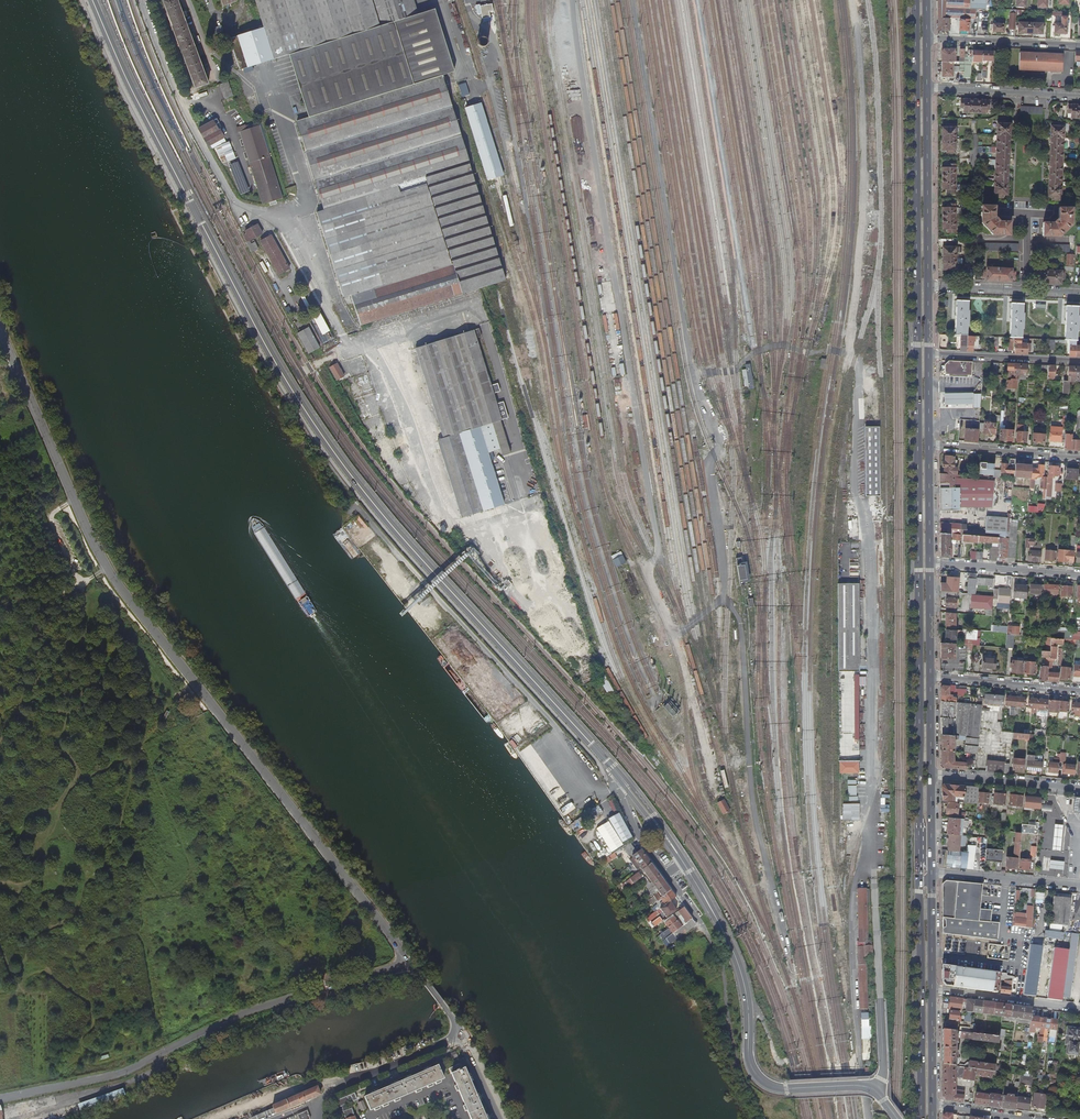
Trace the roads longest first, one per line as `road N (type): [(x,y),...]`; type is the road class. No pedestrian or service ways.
road 1 (secondary): [(615,770),(408,545),(313,421),(137,102),(92,0)]
road 2 (primary): [(915,0),(921,854)]
road 3 (residential): [(0,331),(115,581),(409,962)]
road 4 (unclassified): [(142,0),(180,103),(233,200),(275,219),(348,343),(375,356),(410,424)]
road 5 (unclassified): [(409,962),(244,1013),(122,1073),(0,1099)]
road 6 (secondary): [(897,1118),(867,1089),(781,1089),(756,1075),(741,974),(707,902)]
road 7 (primary): [(919,883),(921,1118)]
road 8 (primary): [(928,286),(927,88)]
road 9 (residential): [(317,1118),(334,1089),(460,1036)]
road 10 (residential): [(1079,47),(926,39)]
road 11 (residential): [(1079,95),(927,88)]
road 12 (residential): [(1079,362),(928,353)]
road 13 (residential): [(928,286),(1079,294)]
road 14 (residential): [(929,445),(1079,457)]
road 15 (residential): [(1079,1010),(930,990)]
road 16 (residential): [(1079,690),(930,676)]
road 17 (residential): [(1079,574),(930,562)]
road 18 (residential): [(1079,888),(931,874)]
road 19 (residential): [(931,776),(1079,789)]

